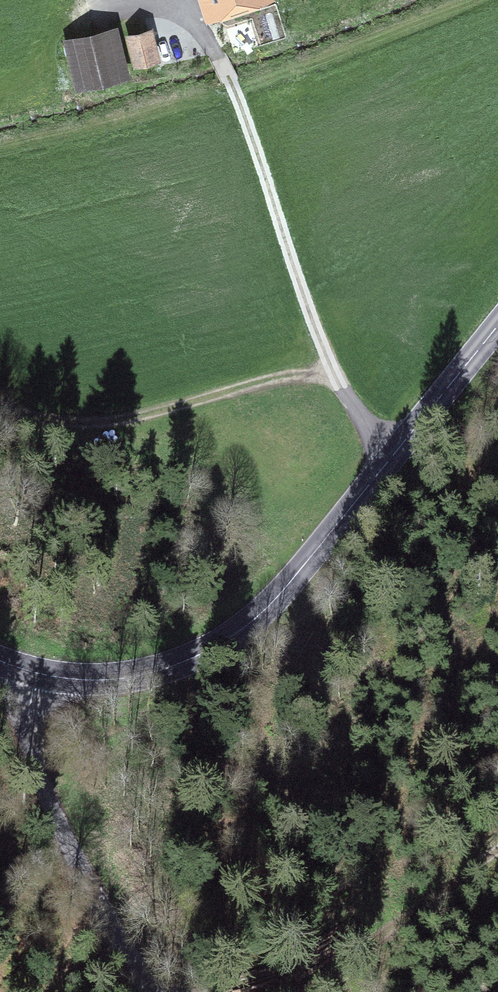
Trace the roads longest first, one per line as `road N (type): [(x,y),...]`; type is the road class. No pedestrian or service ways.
road 1 (tertiary): [(34,672),(89,680),(149,673),(234,634),(284,590),(497,325)]
road 2 (track): [(168,0),(224,62),(335,380),(395,452)]
road 3 (unclassified): [(34,672),(30,732),(38,775),(102,913),(150,991)]
road 4 (track): [(0,402),(106,423),(287,376),(335,380)]
road 5 (track): [(304,991),(497,850)]

